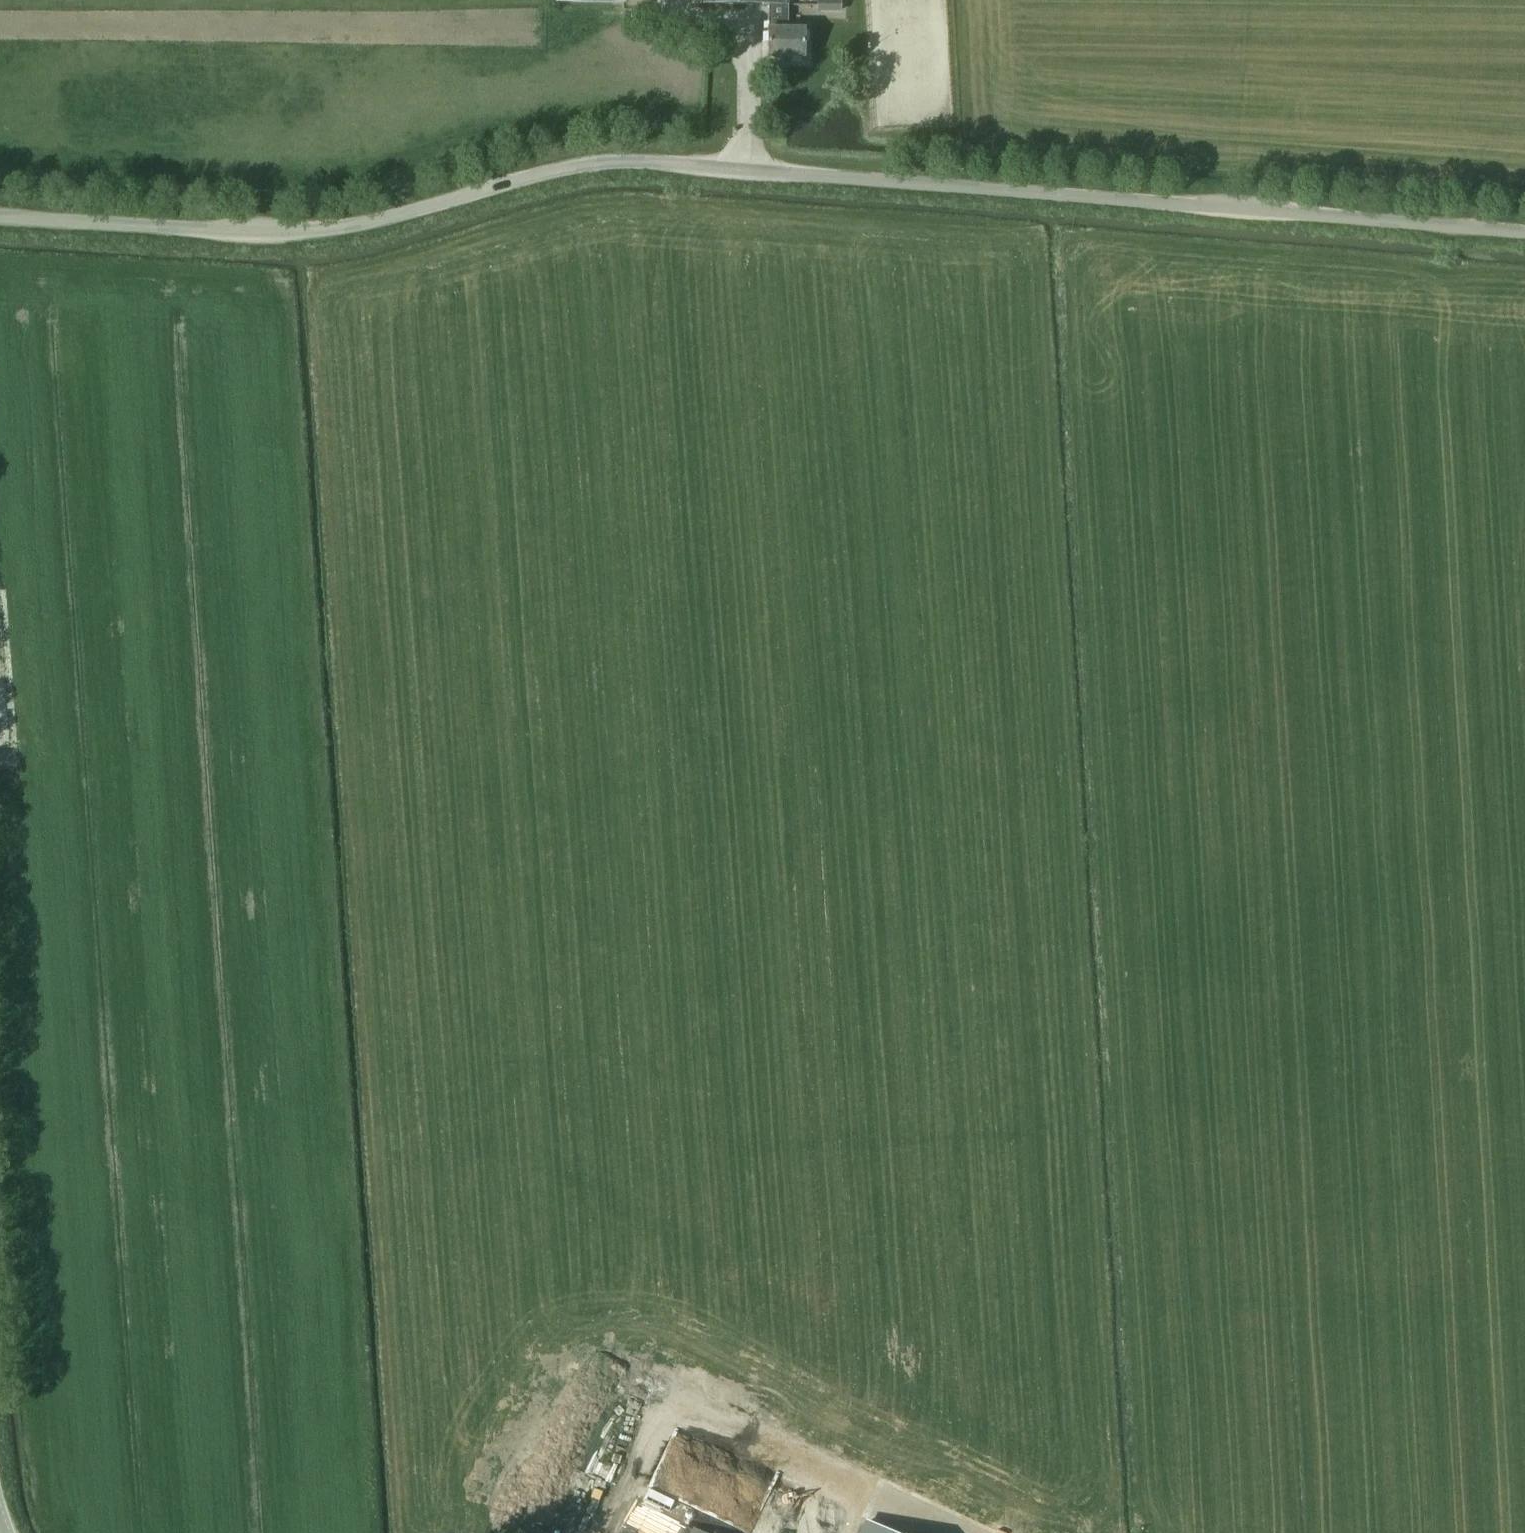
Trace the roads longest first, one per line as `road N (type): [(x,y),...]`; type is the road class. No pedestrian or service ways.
road 1 (unclassified): [(1524,240),(596,165),(317,235),(0,219)]

